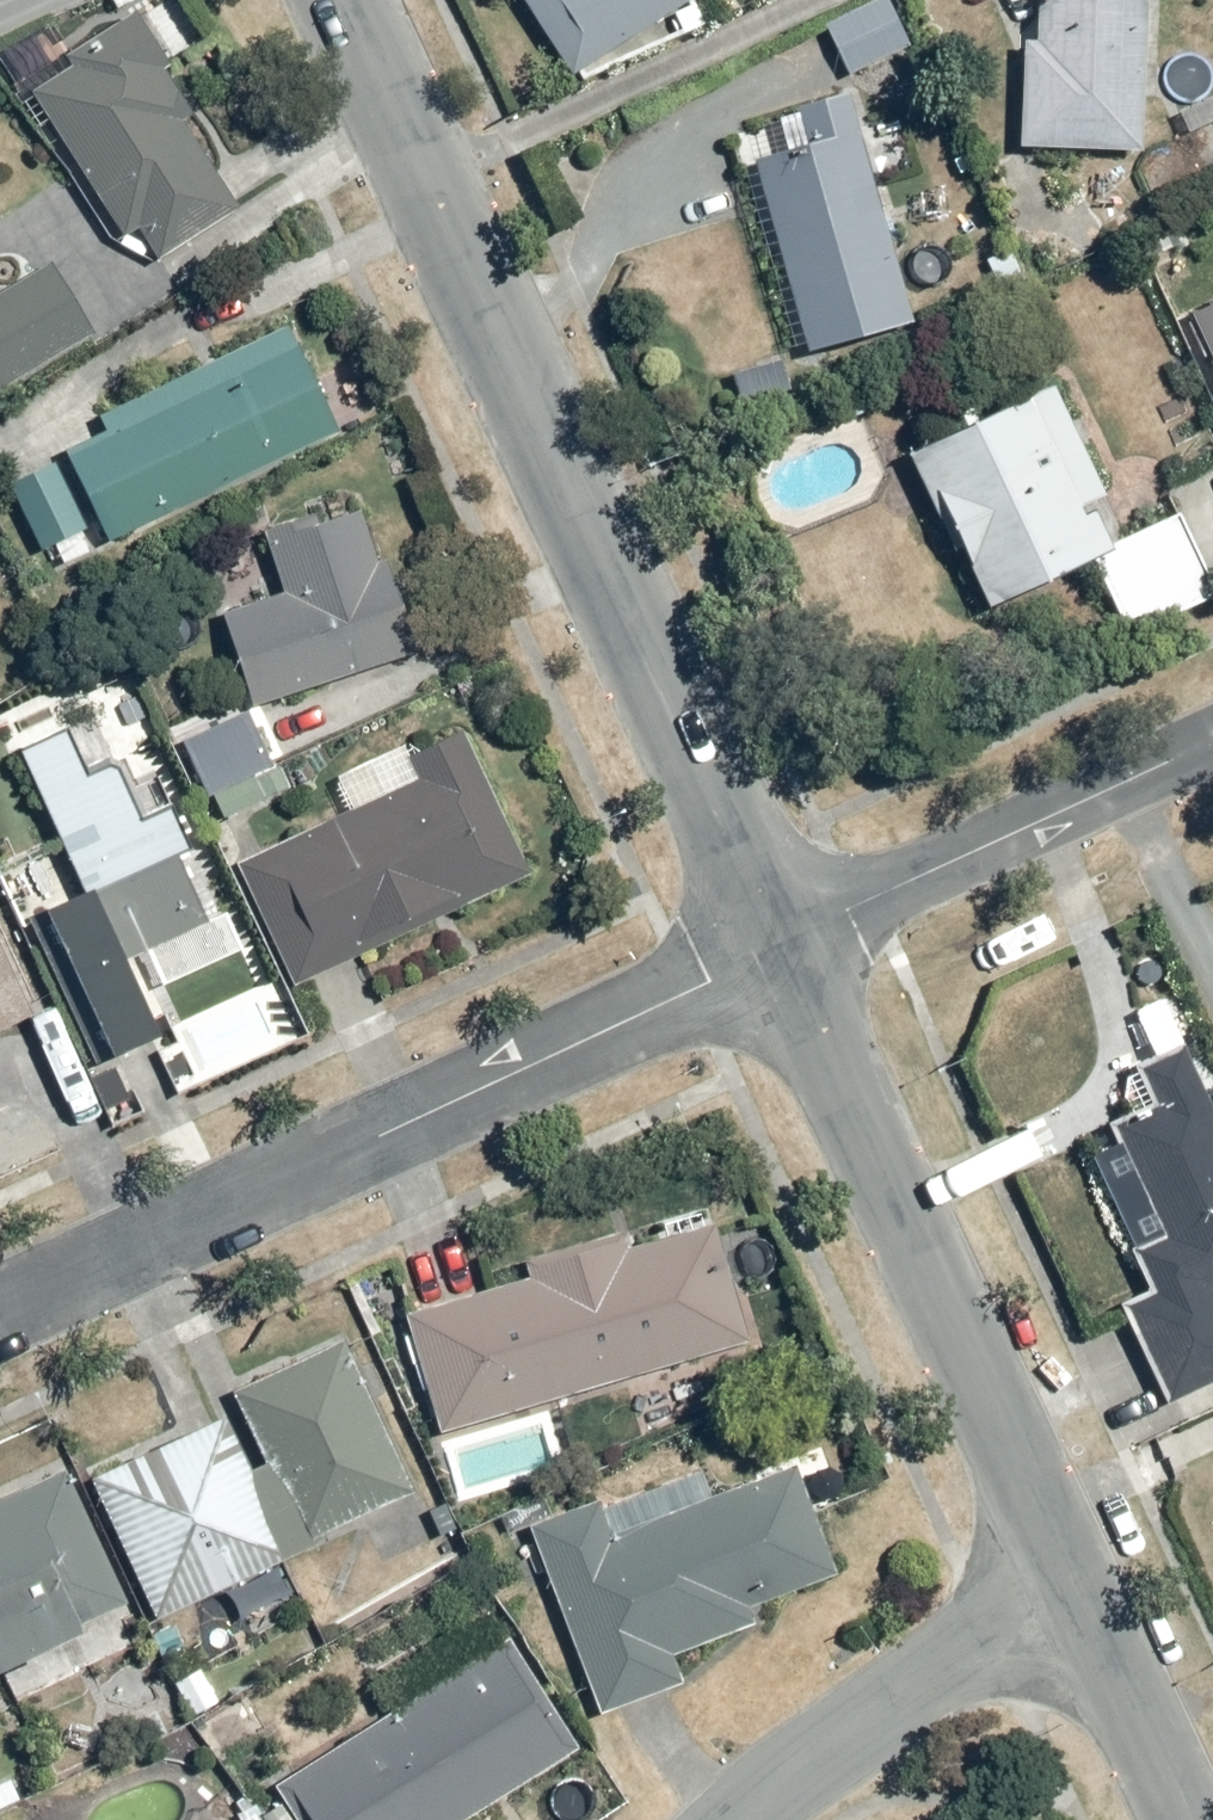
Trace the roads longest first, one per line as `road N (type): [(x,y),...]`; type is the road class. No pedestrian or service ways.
road 1 (tertiary): [(350,0),(778,947)]
road 2 (residential): [(0,1308),(778,947)]
road 3 (tertiary): [(778,947),(1075,1595)]
road 4 (residential): [(778,947),(1212,739)]
road 5 (residential): [(735,1819),(890,1702),(1075,1595)]
road 6 (tertiary): [(1075,1595),(1181,1819)]

